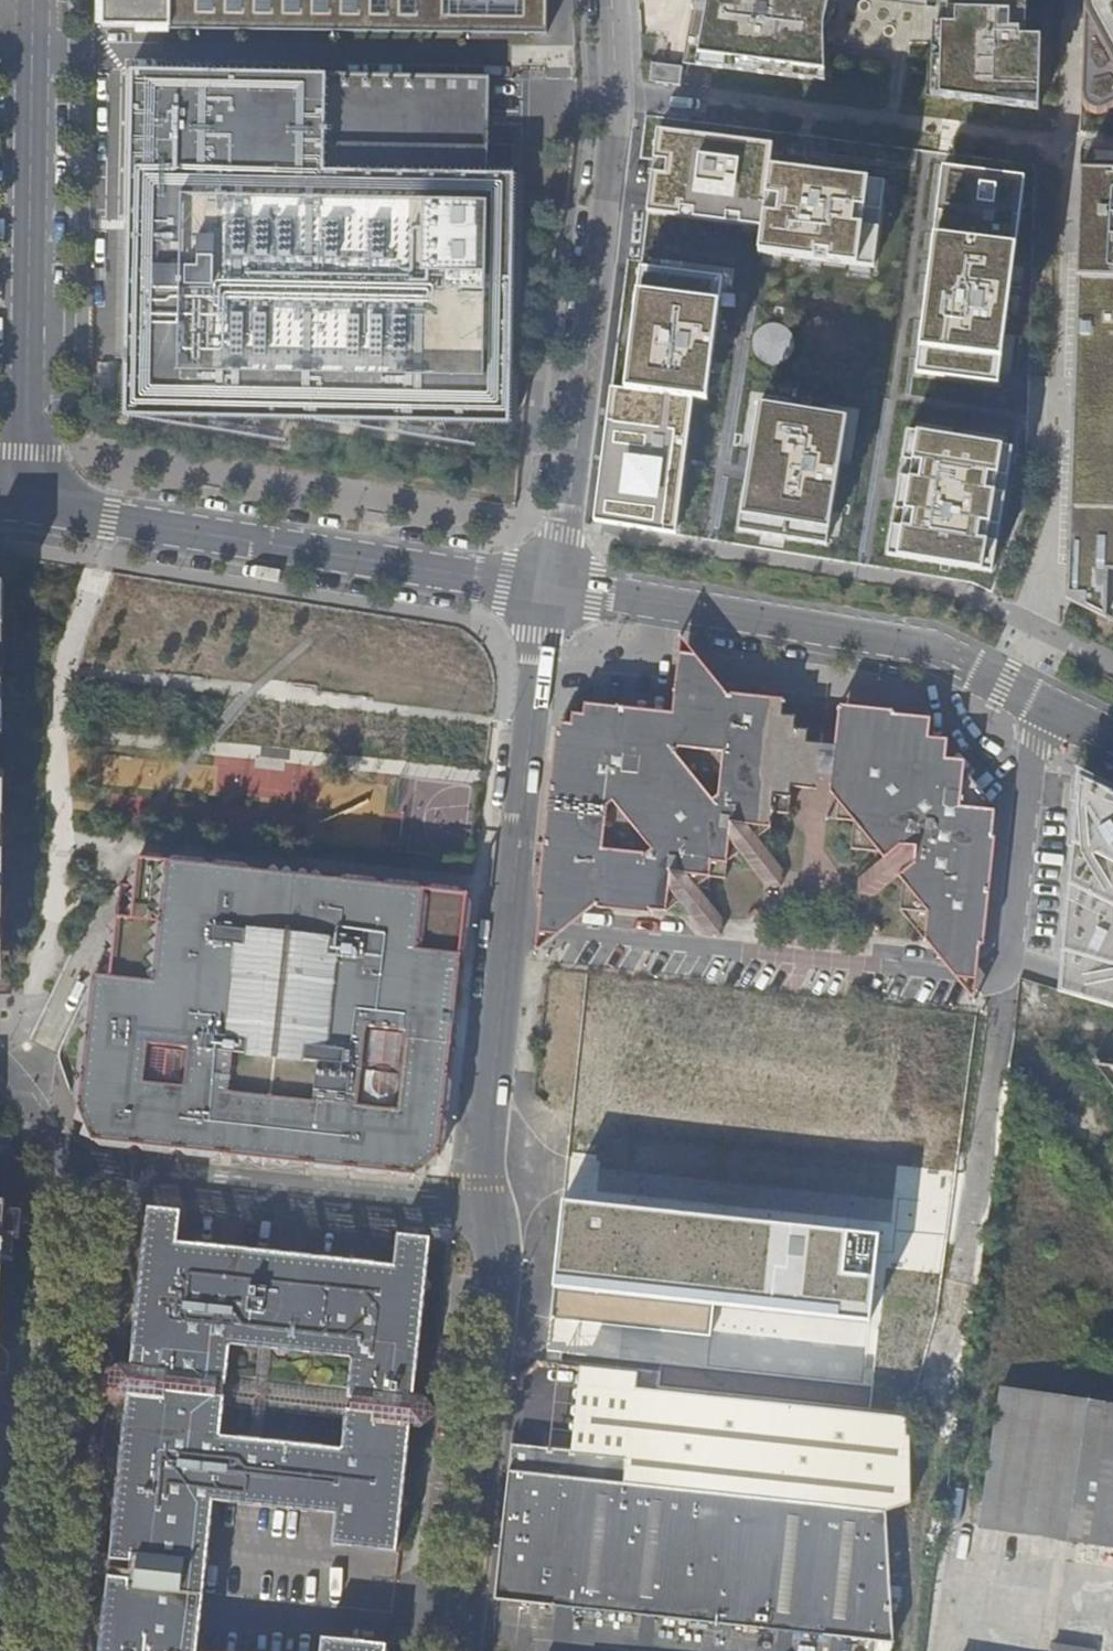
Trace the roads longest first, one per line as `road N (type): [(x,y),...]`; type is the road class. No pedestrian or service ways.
road 1 (residential): [(612,0),(616,89),(598,269),(569,505),(548,588)]
road 2 (residential): [(548,588),(933,647),(1112,733)]
road 3 (residential): [(26,501),(548,588)]
road 4 (residential): [(27,0),(26,501)]
road 5 (residential): [(44,1650),(90,1176)]
road 6 (residential): [(465,1650),(502,1273),(489,1213)]
road 7 (residential): [(503,935),(937,974)]
road 8 (residential): [(90,1176),(489,1213)]
road 9 (residential): [(548,588),(503,935)]
road 10 (residential): [(503,935),(483,1110),(489,1213)]
road 11 (residential): [(0,1061),(90,1176)]

